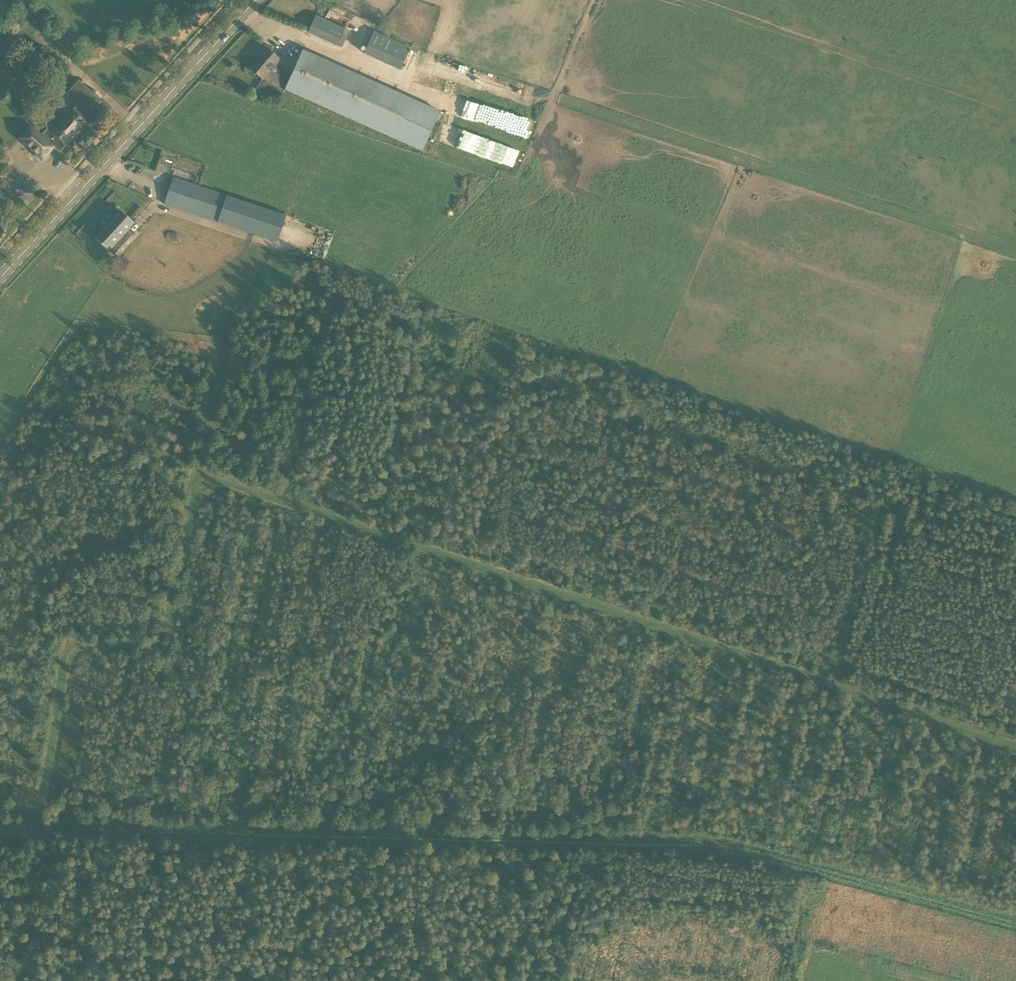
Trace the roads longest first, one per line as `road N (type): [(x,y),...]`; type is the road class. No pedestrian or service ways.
road 1 (track): [(1015,748),(197,473)]
road 2 (track): [(532,98),(557,99),(1015,253)]
road 3 (track): [(197,473),(162,634),(152,646),(86,644),(67,657),(37,824)]
road 4 (secondary): [(0,279),(257,0)]
road 5 (track): [(225,336),(197,473)]

